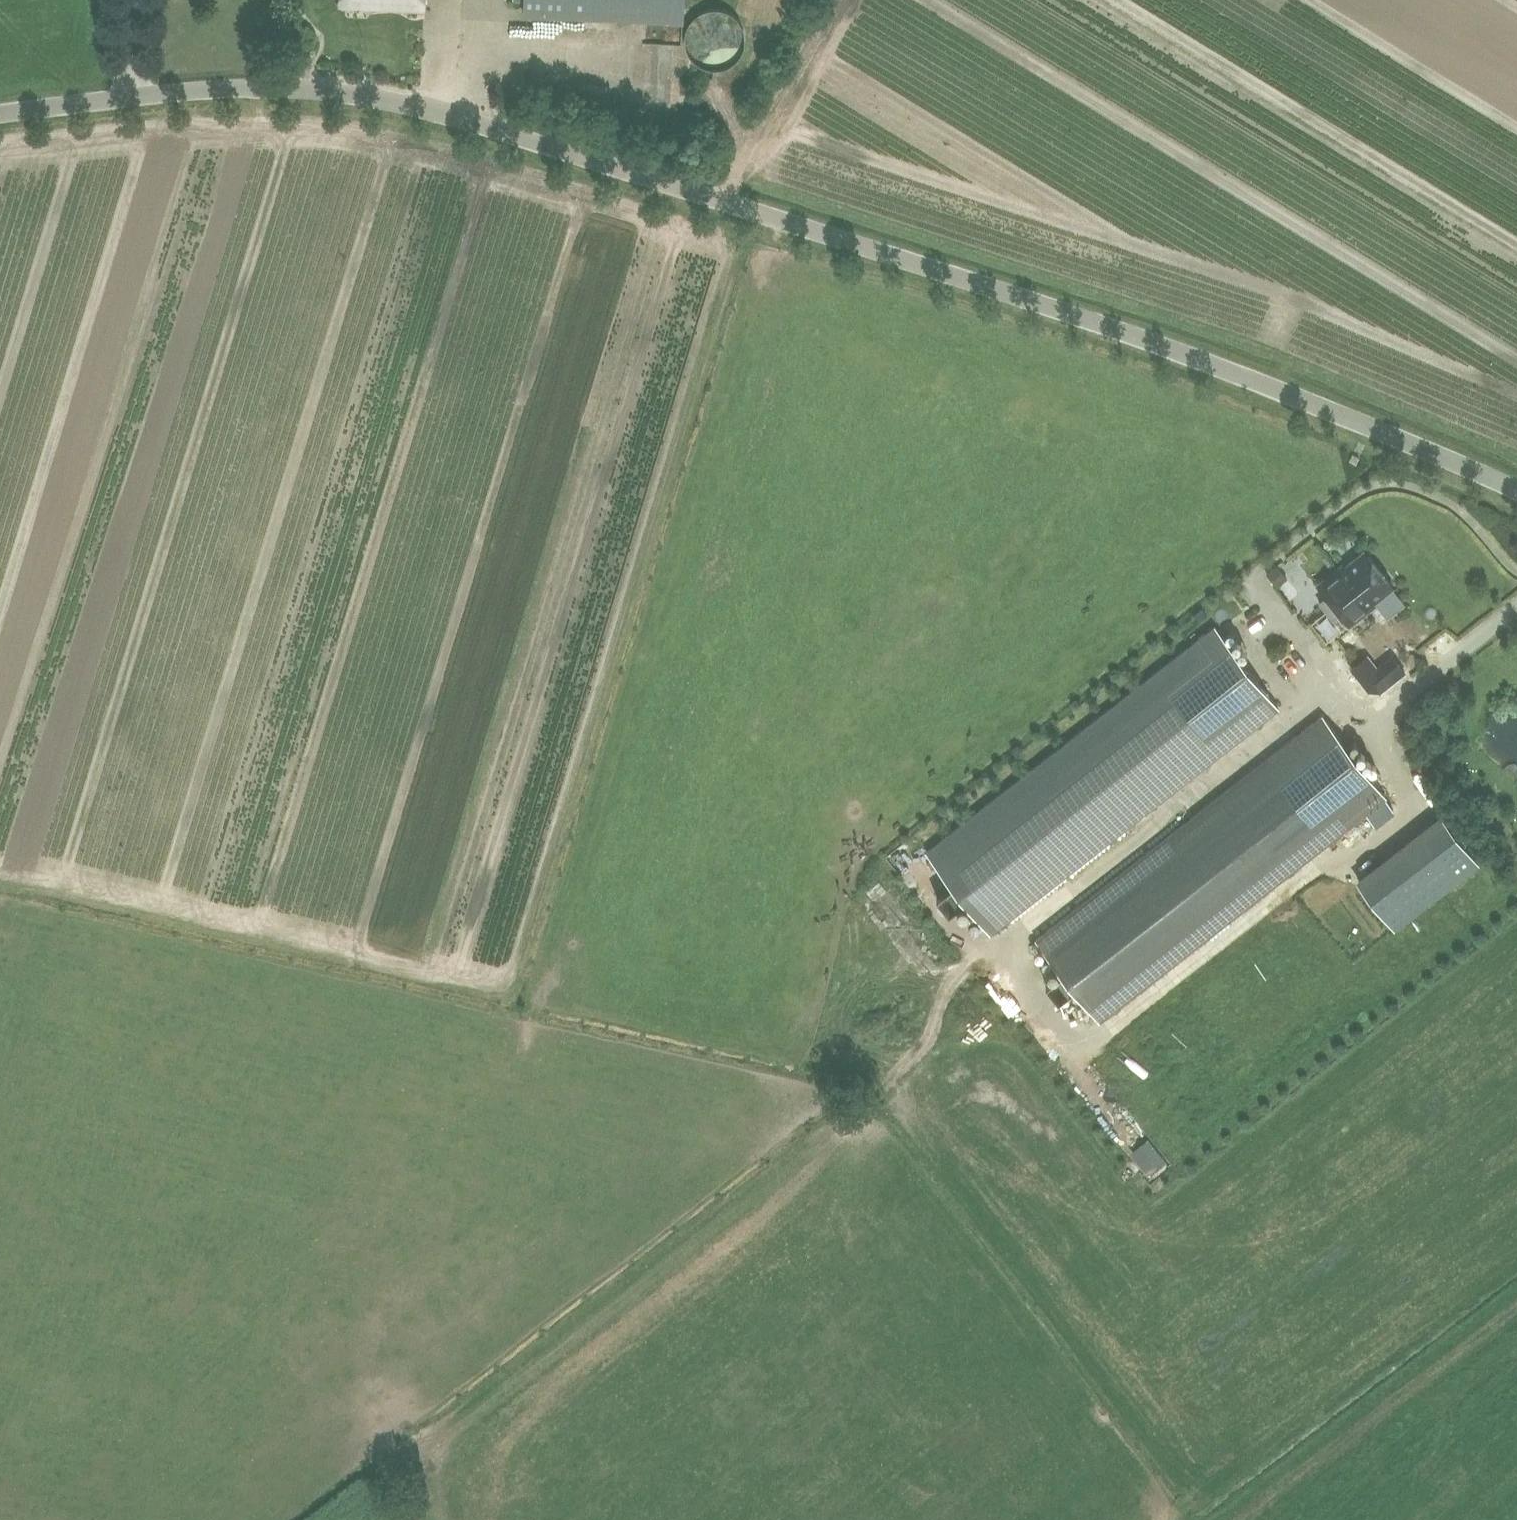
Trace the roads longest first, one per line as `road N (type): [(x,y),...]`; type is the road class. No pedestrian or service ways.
road 1 (tertiary): [(0,113),(201,89),(364,93),(439,110),(1198,346),(1516,491)]

